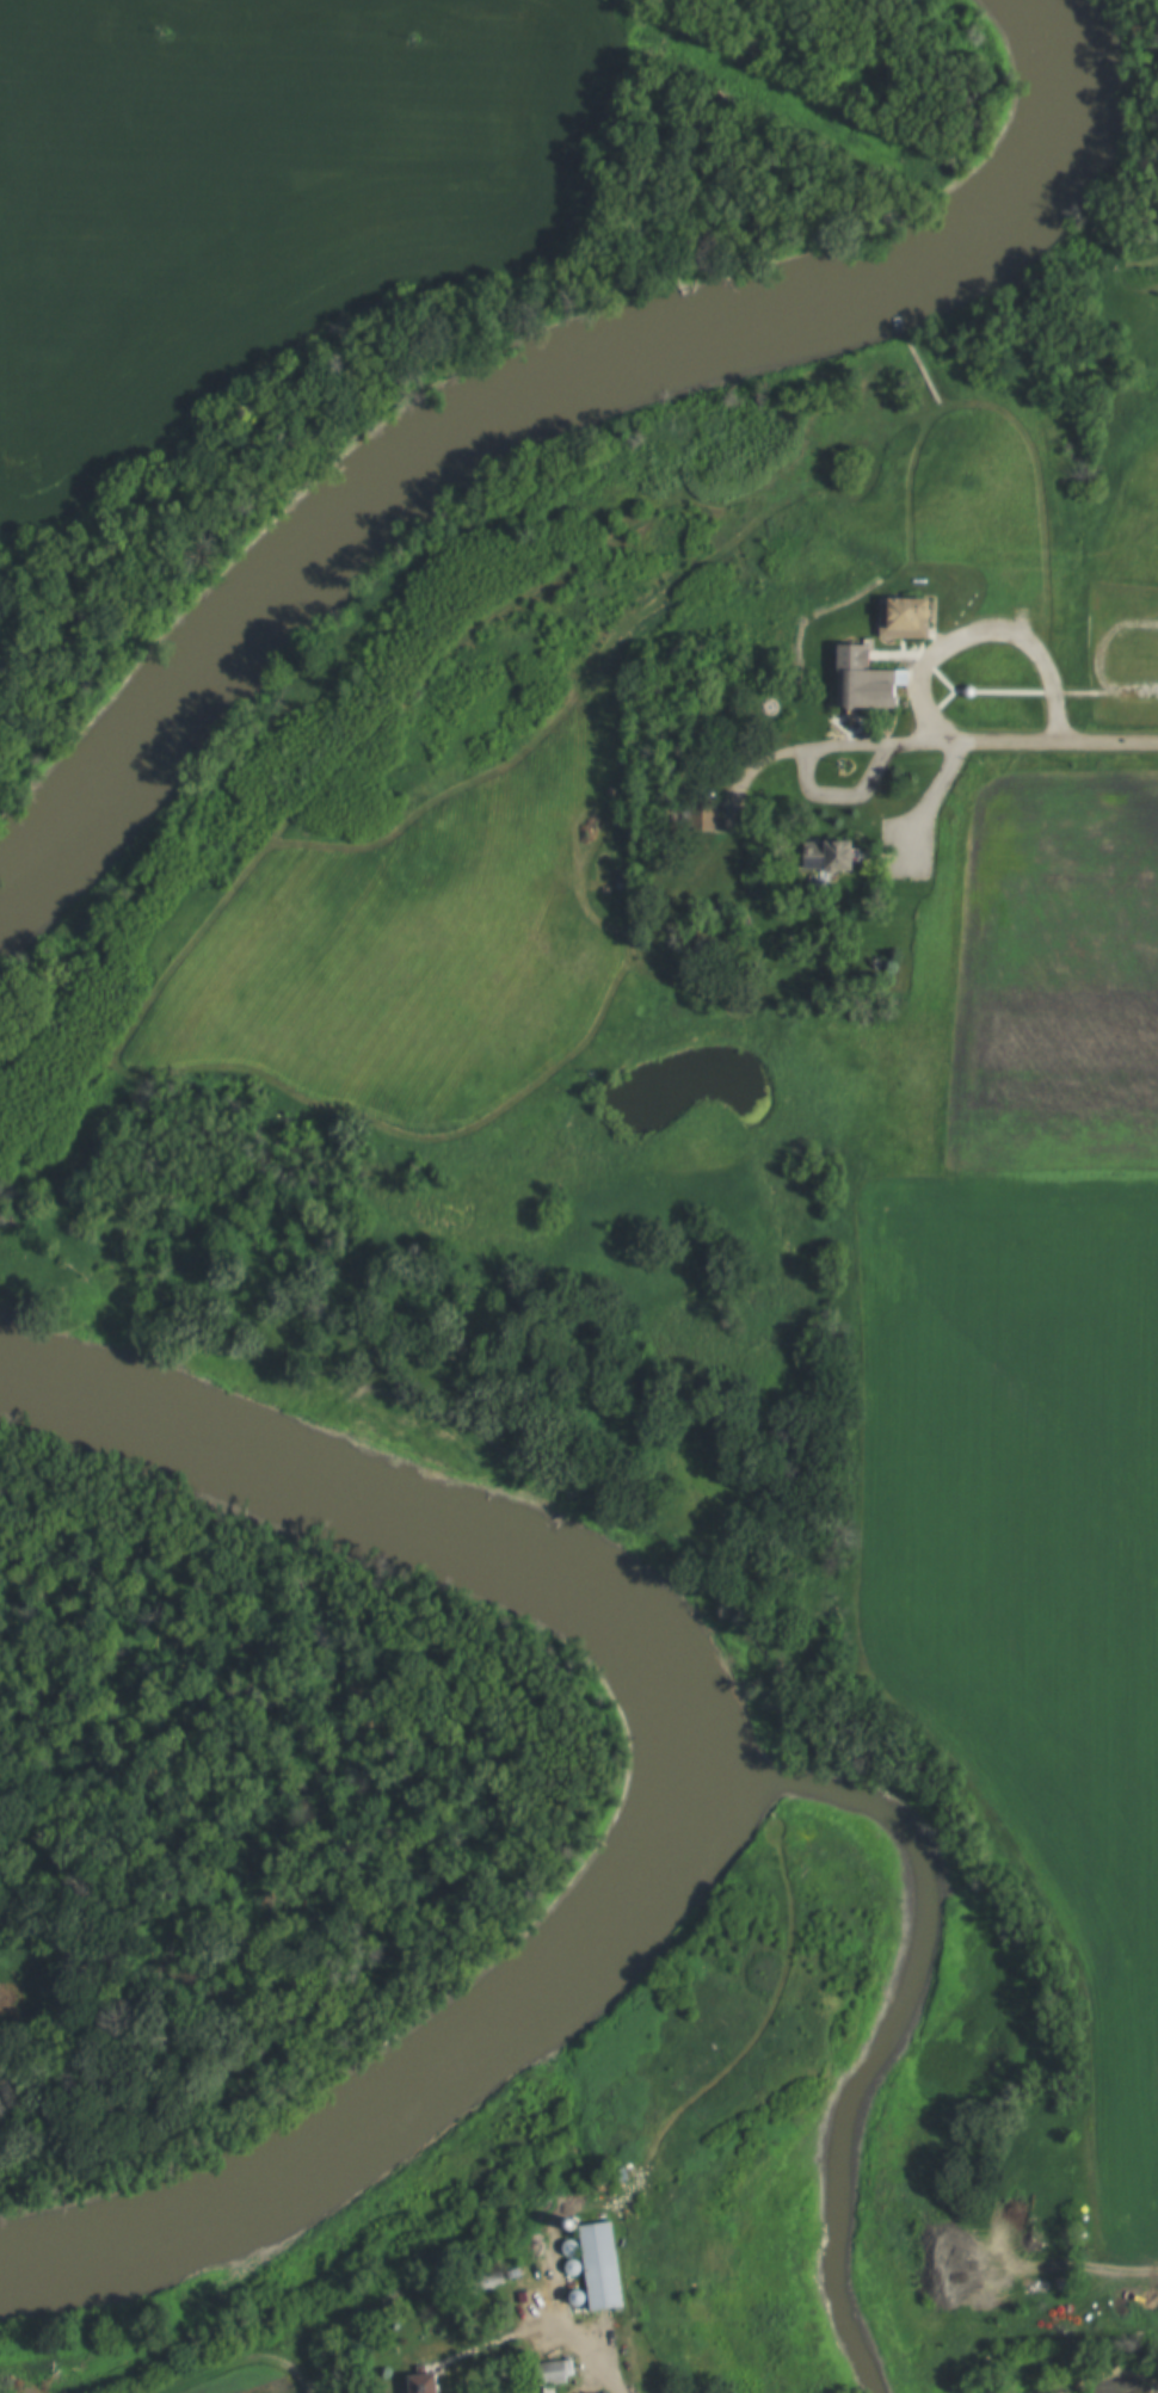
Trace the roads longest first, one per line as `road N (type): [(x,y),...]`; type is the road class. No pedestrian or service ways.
road 1 (track): [(302,2392),(276,2360),(254,2356),(159,2392)]

